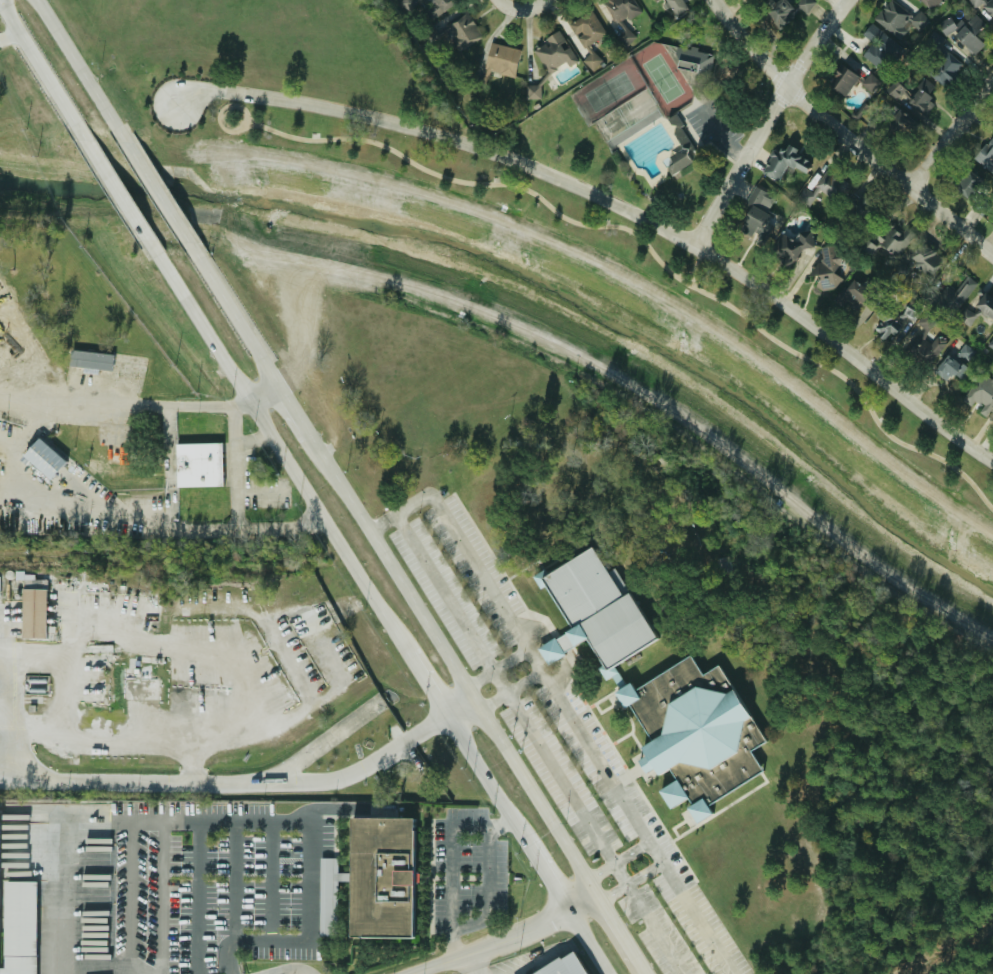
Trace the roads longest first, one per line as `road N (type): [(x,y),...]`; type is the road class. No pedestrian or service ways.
road 1 (residential): [(172,104),(223,90),(327,108),(459,142),(601,197),(764,289),(992,461)]
road 2 (secondary): [(596,894),(180,233)]
road 3 (secondary): [(141,228),(409,653)]
road 4 (residential): [(471,697),(342,778),(221,788),(0,782)]
road 5 (residential): [(719,0),(791,85),(992,249)]
road 6 (residential): [(694,244),(791,85),(854,0)]
road 7 (residential): [(596,894),(573,912),(404,973)]
road 8 (residential): [(265,781),(379,701)]
road 9 (secondary): [(445,713),(517,825)]
road 10 (secondary): [(2,0),(69,109)]
road 11 (residential): [(916,189),(992,95)]

